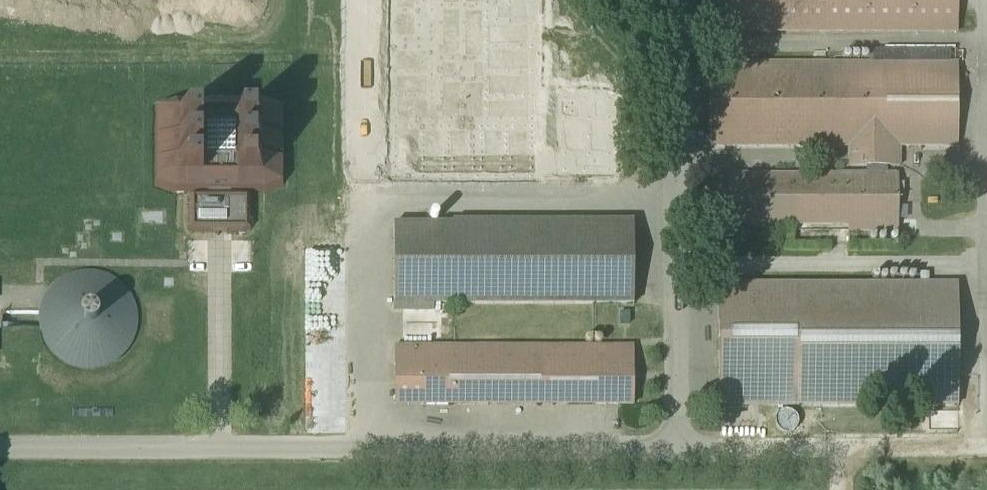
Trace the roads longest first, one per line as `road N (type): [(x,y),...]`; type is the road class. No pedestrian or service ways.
road 1 (unclassified): [(0,450),(681,449)]
road 2 (unclassified): [(681,449),(678,32),(643,0)]
road 3 (unclassified): [(681,449),(986,448)]

